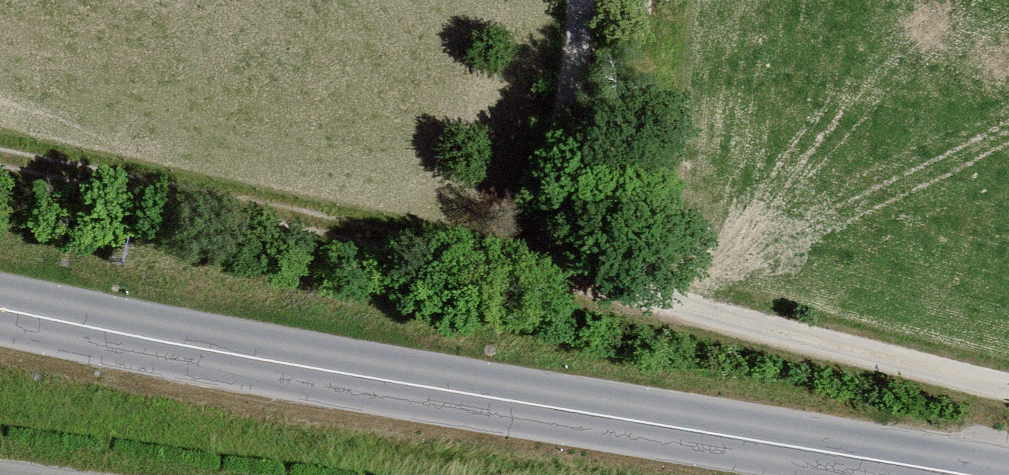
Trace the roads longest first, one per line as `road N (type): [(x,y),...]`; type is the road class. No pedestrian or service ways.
road 1 (secondary): [(964,474),(0,308)]
road 2 (track): [(554,277),(0,158)]
road 3 (track): [(1008,386),(554,277)]
road 4 (track): [(554,277),(579,0)]

